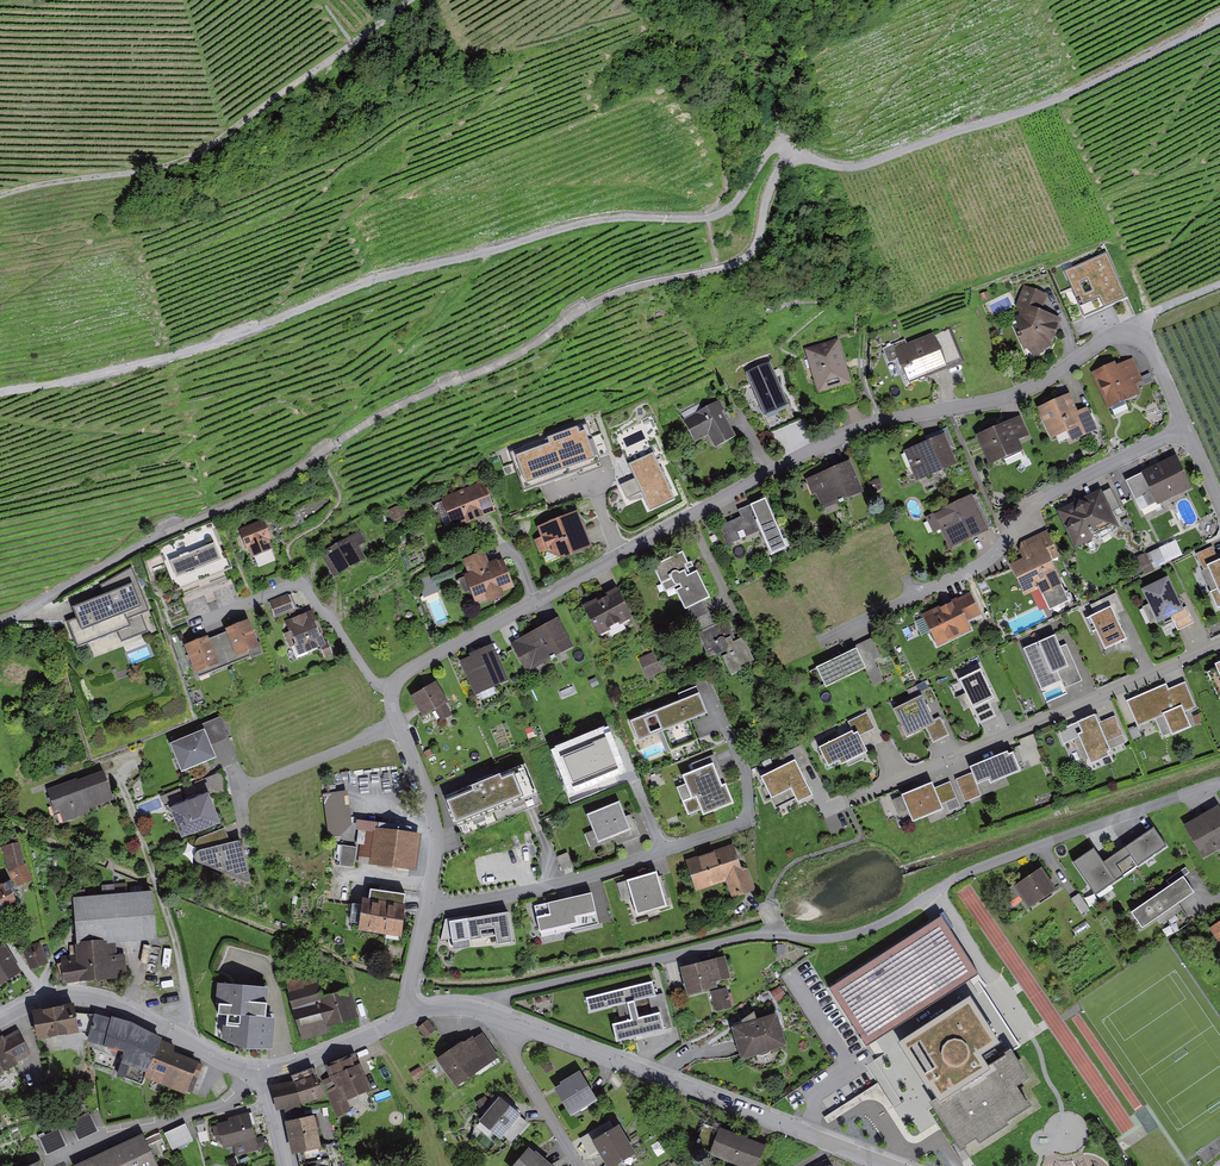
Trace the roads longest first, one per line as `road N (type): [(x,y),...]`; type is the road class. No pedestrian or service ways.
road 1 (track): [(717,269),(755,250),(779,140),(729,209),(710,217),(579,224),(378,283),(244,344),(172,365),(0,393)]
road 2 (residential): [(1187,425),(1139,322),(1014,397),(919,413),(818,452),(407,674),(394,697),(404,726)]
road 3 (residential): [(1219,787),(1026,849),(838,942),(774,933),(509,992),(487,1012)]
road 4 (track): [(42,601),(290,476),(416,397),(528,349),(579,311),(656,280),(717,269)]
road 5 (track): [(1219,21),(1089,88),(891,169),(870,171),(791,141),(782,146)]
road 6 (track): [(0,195),(216,155),(416,0)]
road 7 (residential): [(1187,425),(1053,493),(1002,549),(830,639)]
road 8 (residential): [(430,909),(595,876),(737,826),(748,801),(734,745)]
road 9 (residential): [(890,1165),(516,1024)]
road 10 (residential): [(1219,647),(855,799)]
road 11 (residential): [(257,1075),(95,997),(46,995),(0,1020)]
road 12 (residential): [(404,726),(437,817),(430,909)]
road 13 (residential): [(404,726),(242,790)]
road 14 (residential): [(416,1016),(316,1062),(257,1075)]
road 15 (residential): [(583,1165),(512,1047),(516,1024)]

